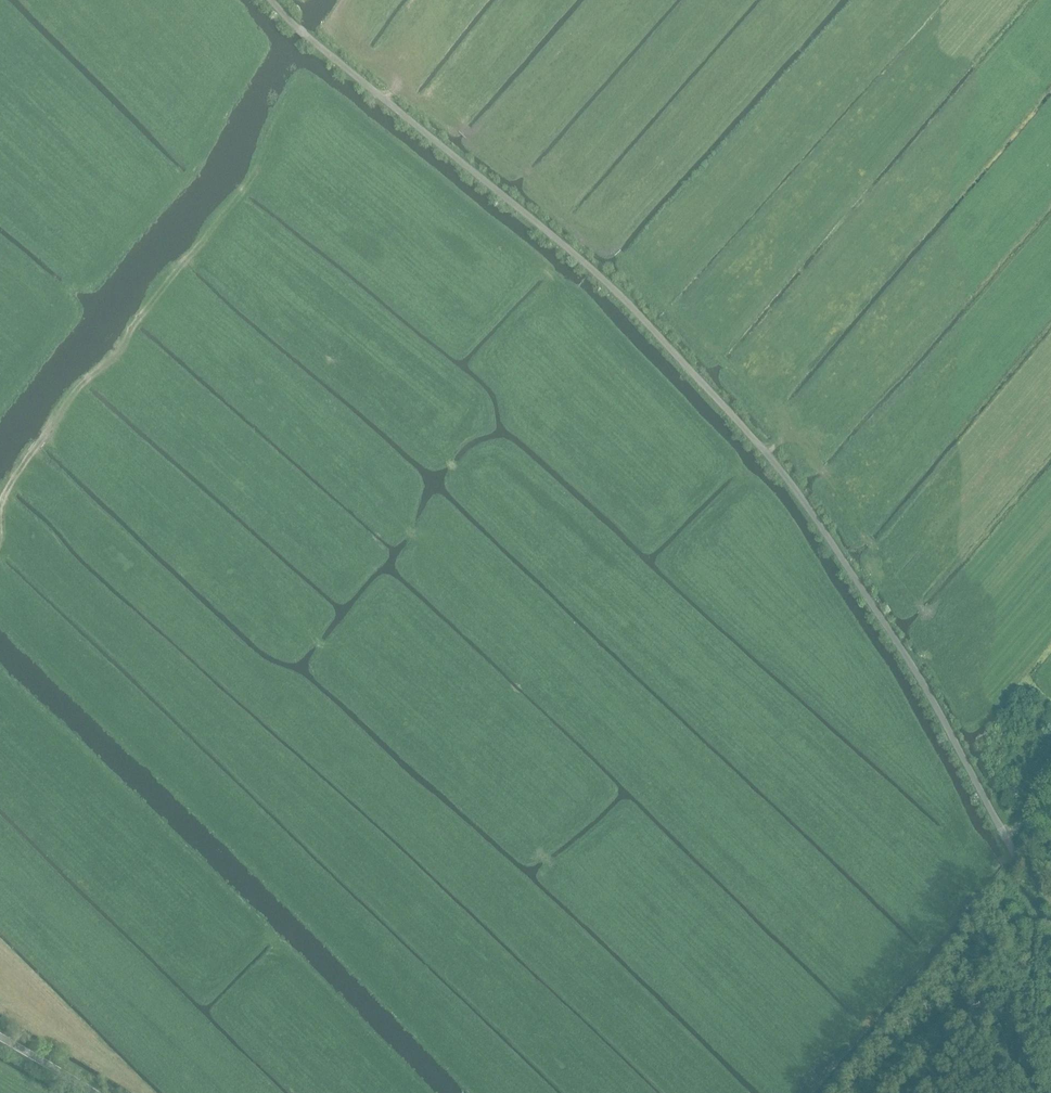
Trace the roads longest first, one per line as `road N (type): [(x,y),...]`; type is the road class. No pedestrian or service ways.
road 1 (residential): [(1050,899),(1005,837),(912,666),(766,453),(560,241),(273,0)]
road 2 (track): [(0,547),(8,484),(77,388),(118,350),(164,279),(260,185),(319,188)]

